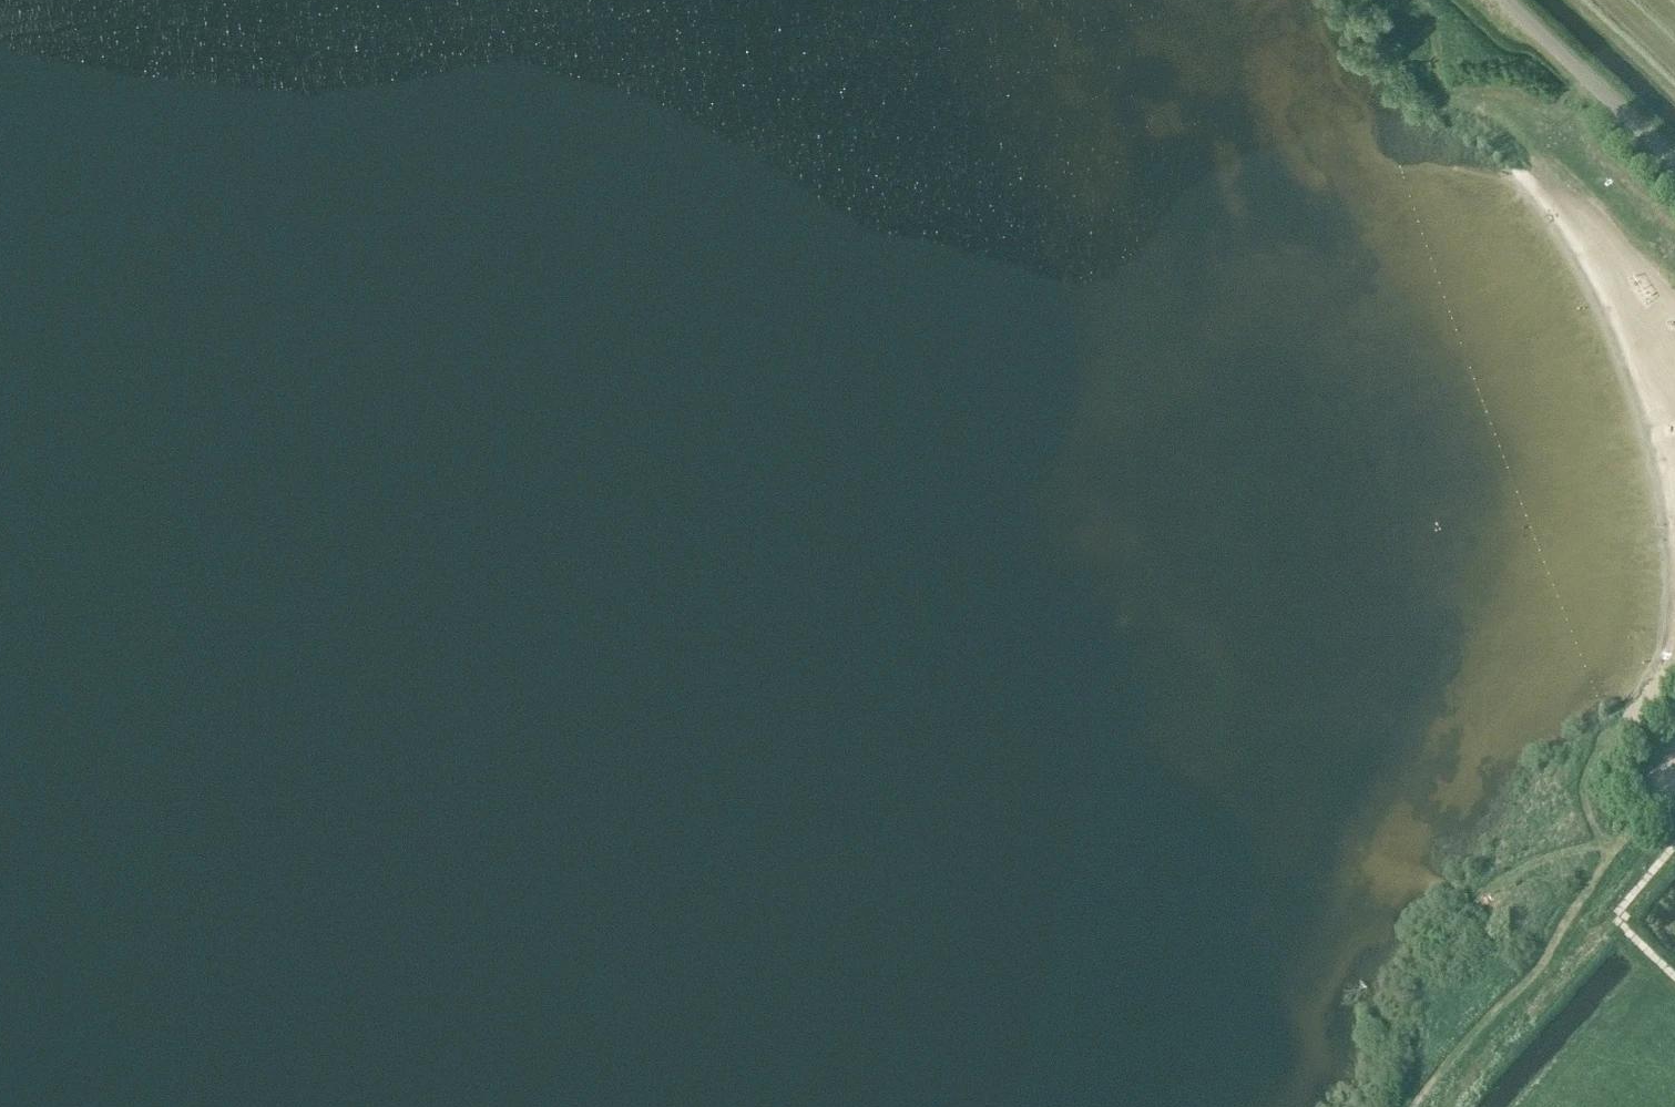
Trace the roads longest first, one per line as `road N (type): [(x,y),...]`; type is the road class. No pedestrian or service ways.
road 1 (unclassified): [(1674,155),(1512,0)]

